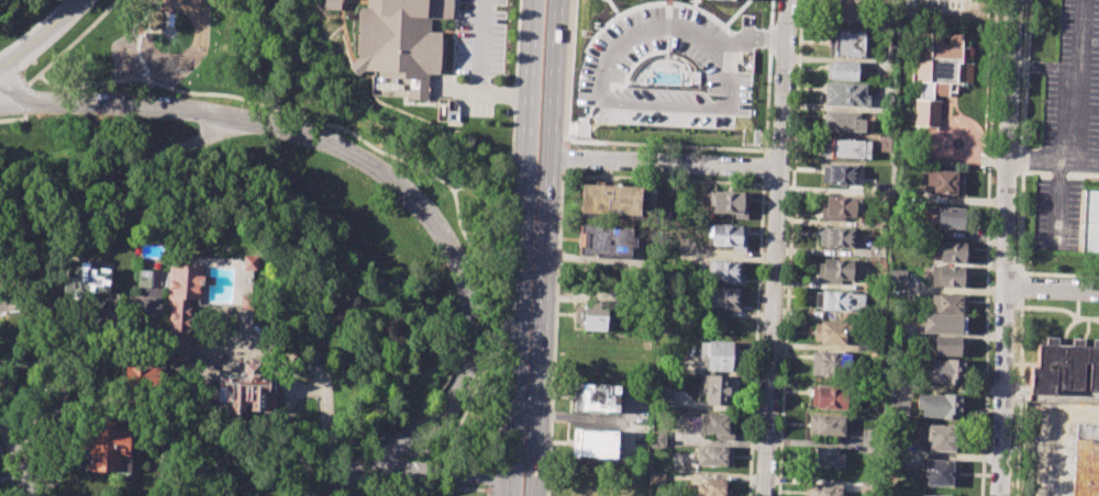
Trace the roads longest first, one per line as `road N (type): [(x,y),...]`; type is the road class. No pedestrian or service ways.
road 1 (residential): [(35,105),(192,112),(312,138),(379,171),(429,218),(465,277),(471,362),(434,421),(359,470)]
road 2 (primary): [(536,495),(563,0)]
road 3 (primary): [(534,0),(511,495)]
road 4 (residential): [(788,0),(766,495)]
road 5 (residential): [(1014,0),(1000,495)]
road 6 (residential): [(233,119),(66,199),(0,273)]
road 7 (residential): [(779,169),(555,157)]
road 8 (residential): [(512,476),(359,470)]

